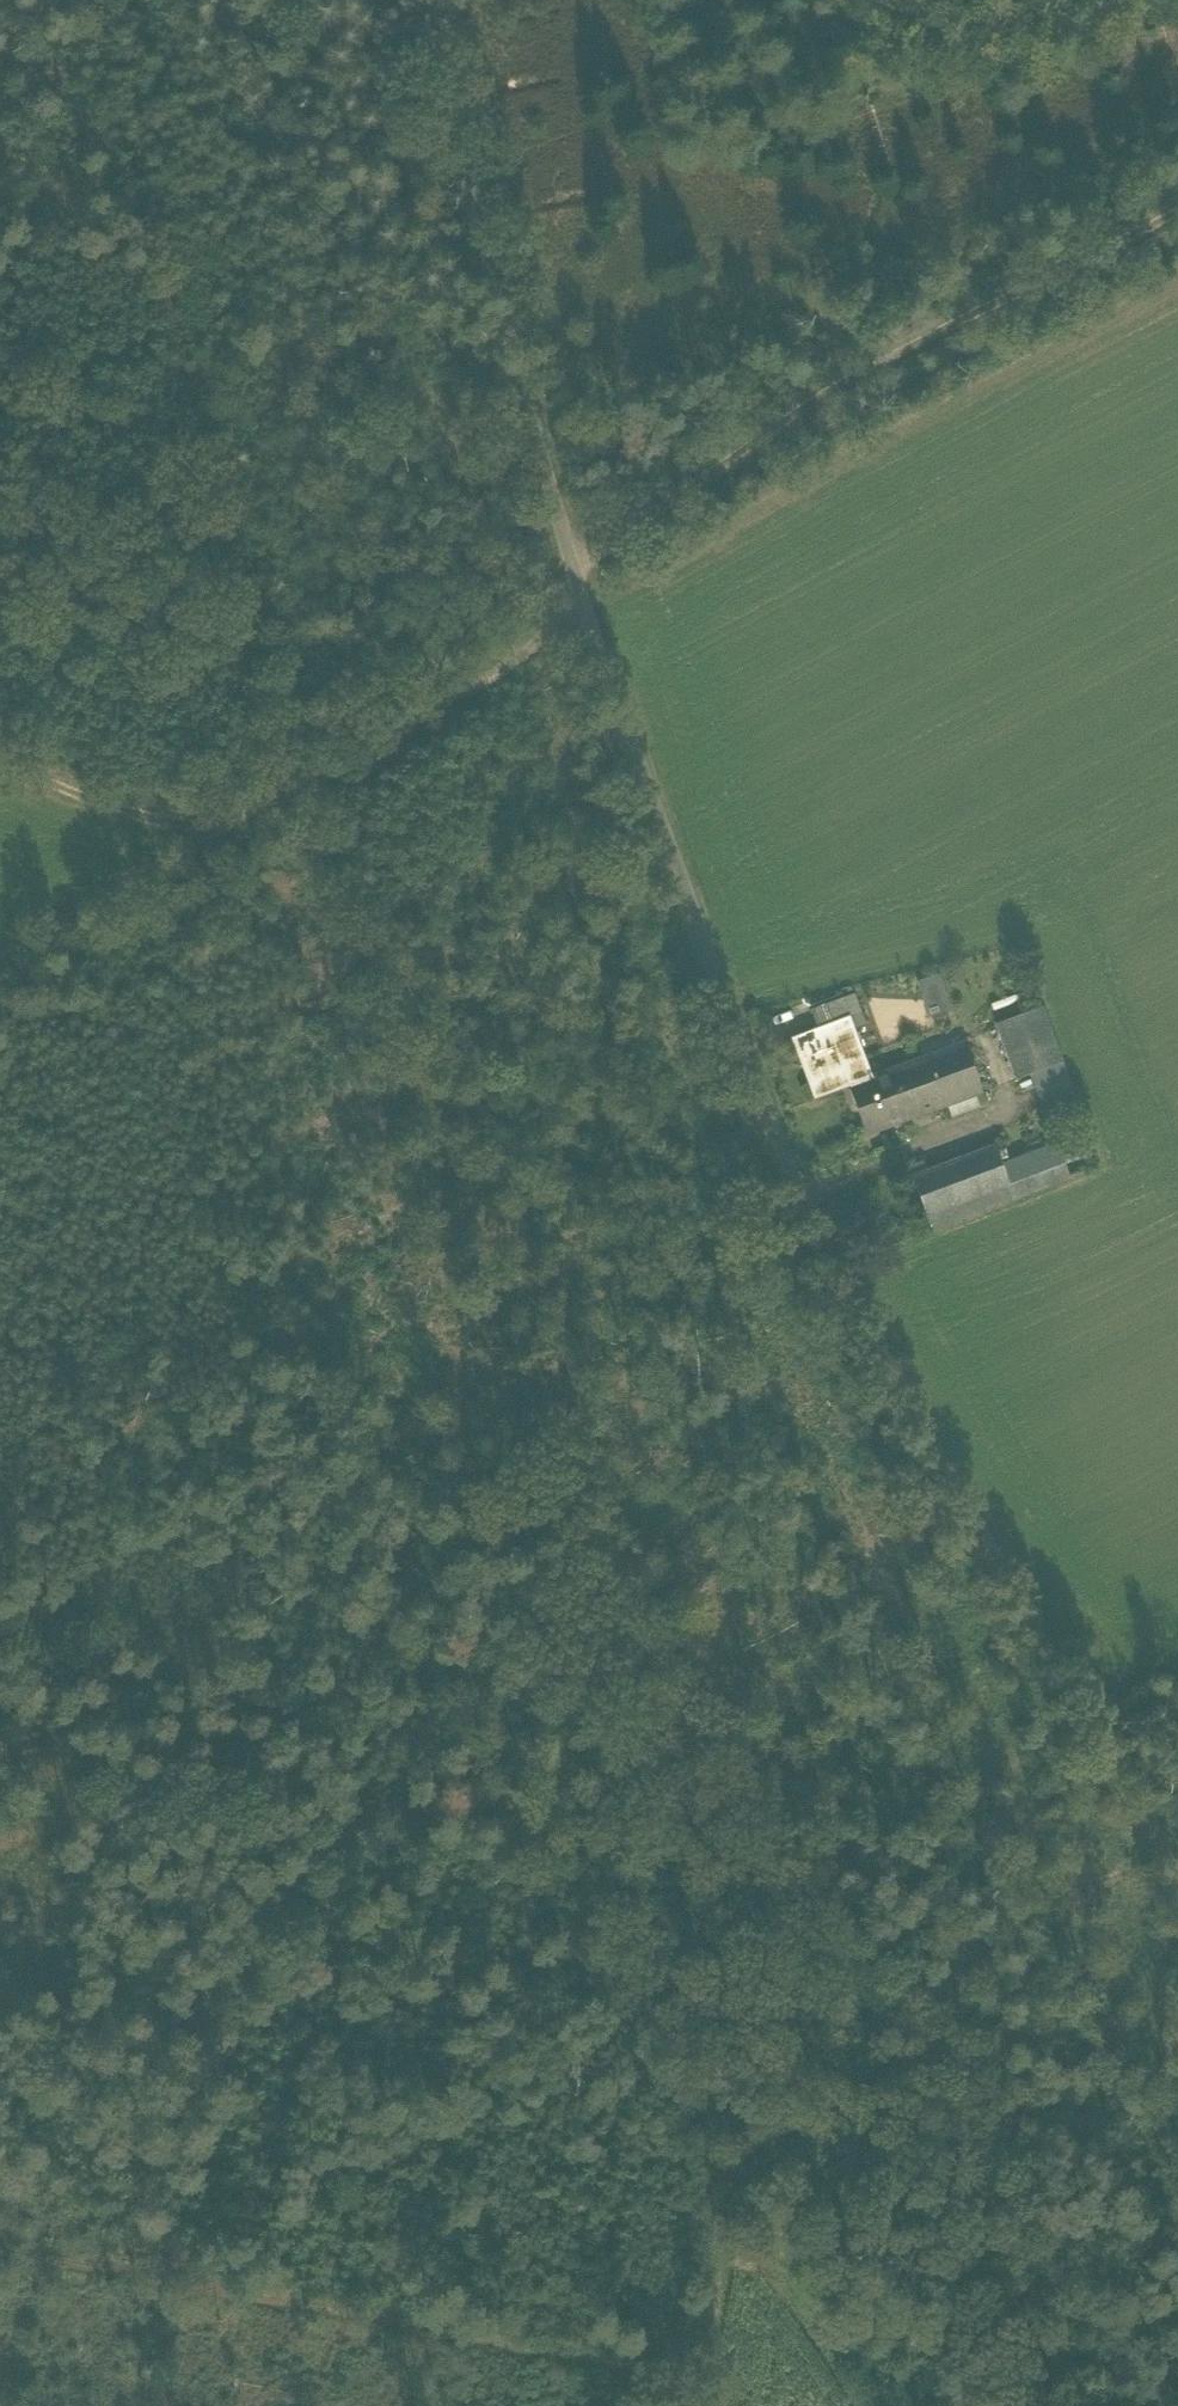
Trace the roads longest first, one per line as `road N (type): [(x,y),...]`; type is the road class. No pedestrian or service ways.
road 1 (unclassified): [(418,0),(581,601),(780,1150),(841,1290),(1177,1882)]
road 2 (track): [(567,548),(620,533),(853,379),(1177,211)]
road 3 (track): [(0,960),(220,829),(434,716),(512,666),(581,601)]
road 4 (track): [(0,756),(113,812),(220,829)]

